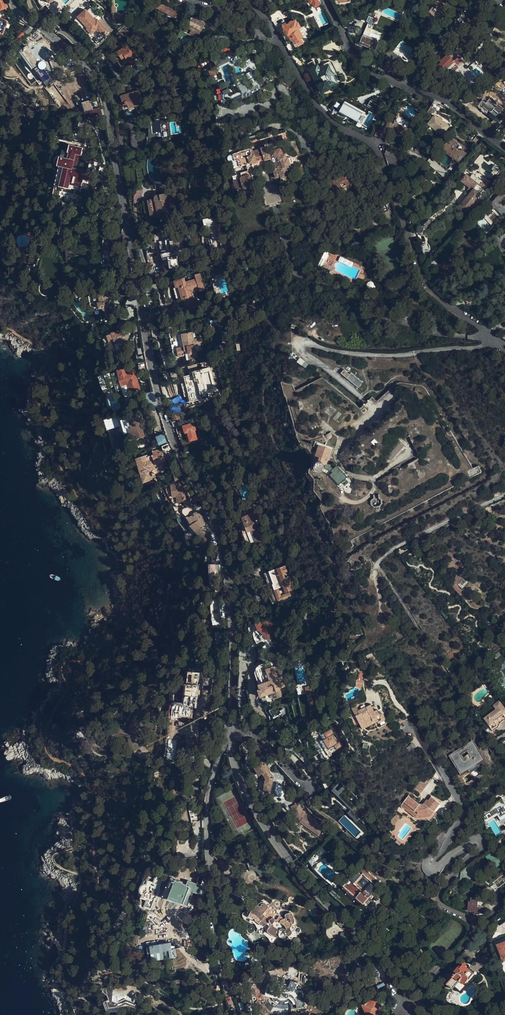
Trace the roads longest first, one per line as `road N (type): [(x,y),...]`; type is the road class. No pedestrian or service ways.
road 1 (tertiary): [(13,0),(102,92),(163,416),(223,546),(231,733)]
road 2 (residential): [(251,0),(318,106),(380,151),(429,288),(504,350)]
road 3 (residential): [(481,925),(442,897),(483,841),(435,871),(428,865),(462,811),(413,728)]
road 4 (tertiary): [(231,733),(263,821),(380,954),(405,1001)]
road 5 (residential): [(231,733),(208,803),(215,938),(237,1014)]
road 6 (track): [(504,495),(377,564),(376,632)]
road 7 (residential): [(402,87),(449,102),(504,148)]
road 8 (residential): [(325,0),(359,62),(402,87)]

